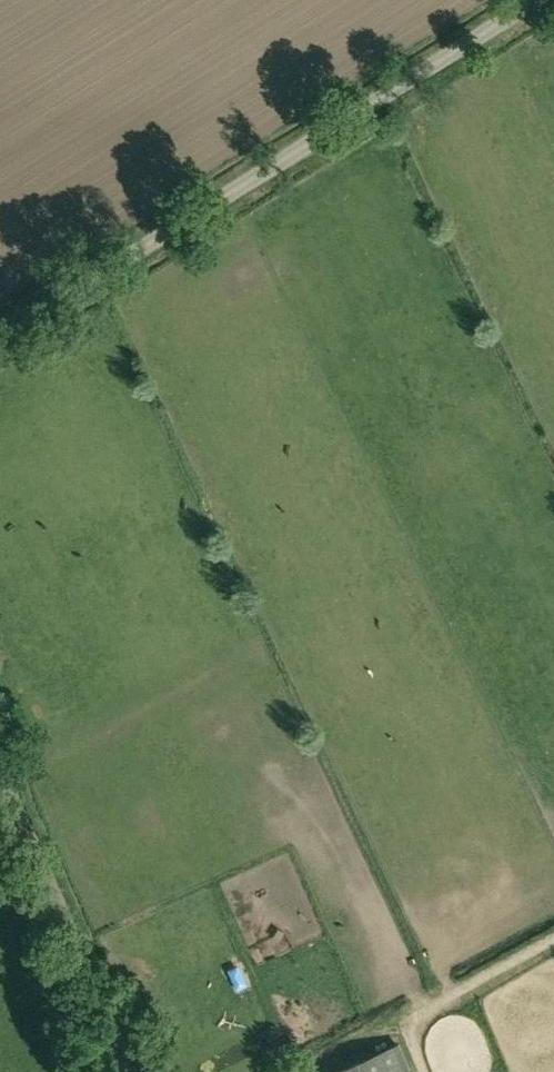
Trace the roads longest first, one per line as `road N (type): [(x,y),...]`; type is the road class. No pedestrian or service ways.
road 1 (unclassified): [(0,323),(515,0)]
road 2 (unclassified): [(127,1071),(0,777)]

